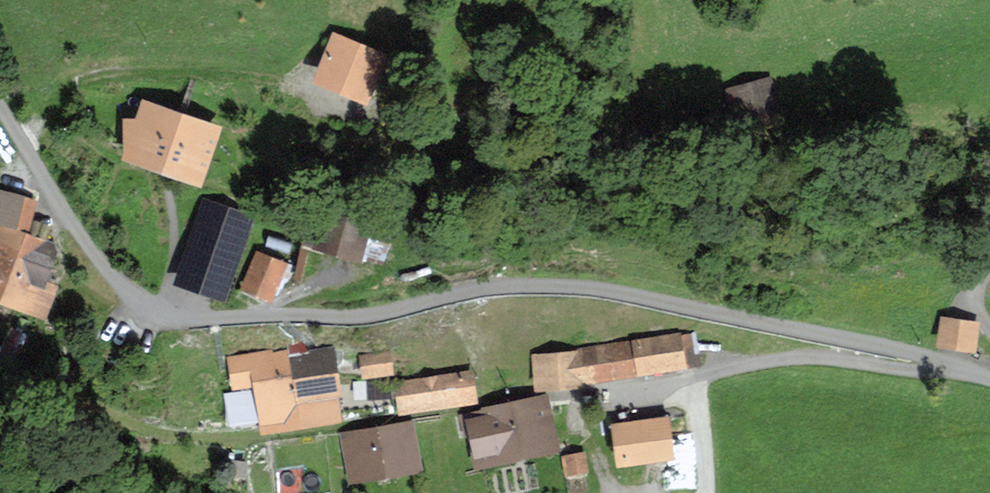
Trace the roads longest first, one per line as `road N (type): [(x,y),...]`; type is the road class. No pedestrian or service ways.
road 1 (unclassified): [(989,379),(918,354),(620,292),(546,286),(330,314),(193,316),(154,309),(121,286),(0,104)]
road 2 (track): [(963,370),(825,355),(711,370),(719,492)]

